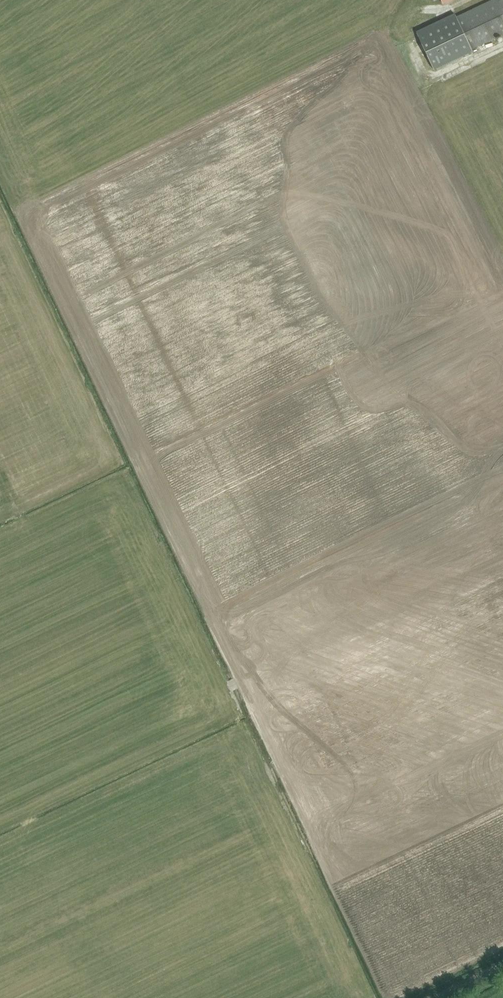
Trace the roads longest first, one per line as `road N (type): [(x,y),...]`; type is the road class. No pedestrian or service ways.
road 1 (track): [(87,170),(416,10),(447,10)]

